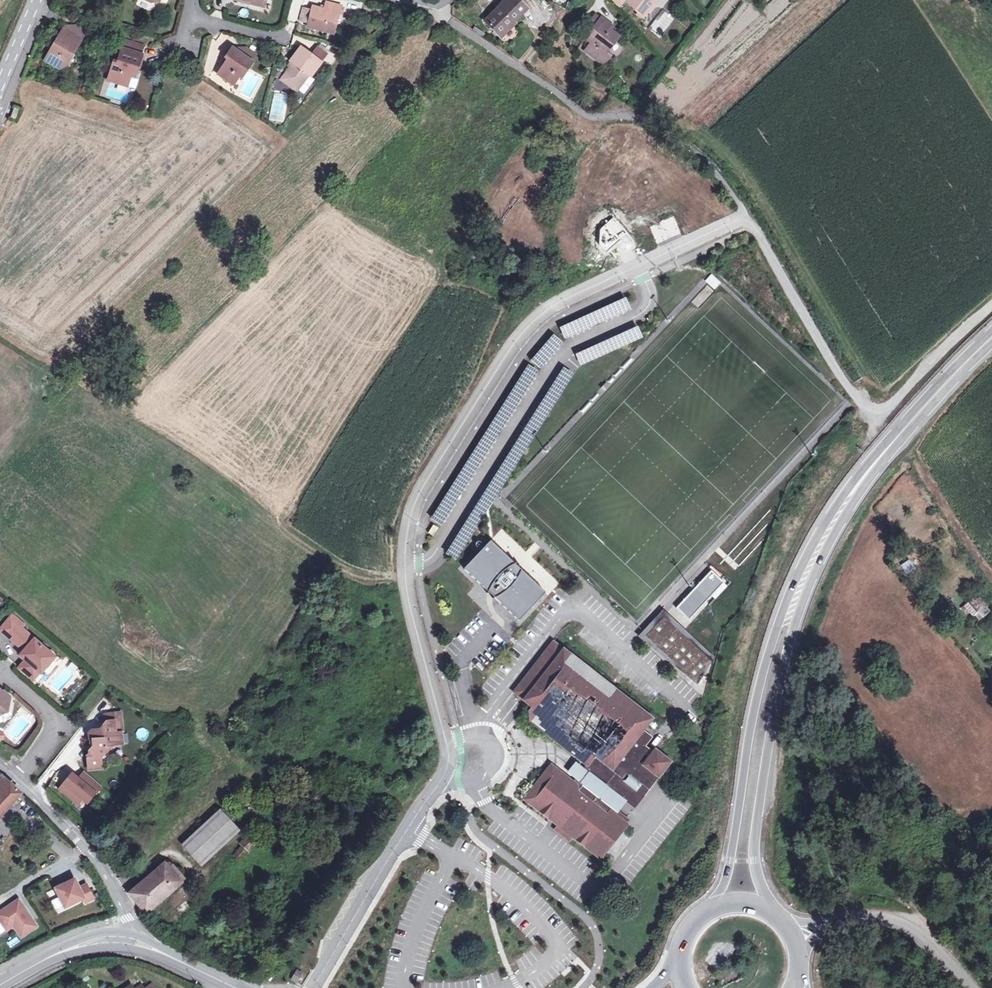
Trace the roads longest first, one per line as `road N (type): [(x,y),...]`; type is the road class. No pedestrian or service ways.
road 1 (unclassified): [(448,743),(406,588),(408,516),(418,494),(516,339),(549,308),(746,215)]
road 2 (secondary): [(849,492),(804,553),(763,668),(729,863),(711,908)]
road 3 (secondary): [(772,910),(756,864),(755,828),(770,718),(788,641),(849,492)]
road 4 (track): [(754,227),(861,406),(882,414),(991,305)]
road 5 (unclassified): [(444,13),(594,114),(641,118),(689,144),(746,215)]
road 6 (residential): [(448,743),(444,775),(311,987)]
road 7 (secondary): [(991,336),(849,492)]
road 8 (residential): [(137,945),(117,889),(83,841),(17,782)]
road 9 (unclassified): [(838,918),(901,925),(969,987)]
road 10 (residential): [(0,671),(58,723),(17,782)]
road 11 (secondary): [(0,984),(71,949),(137,945)]

